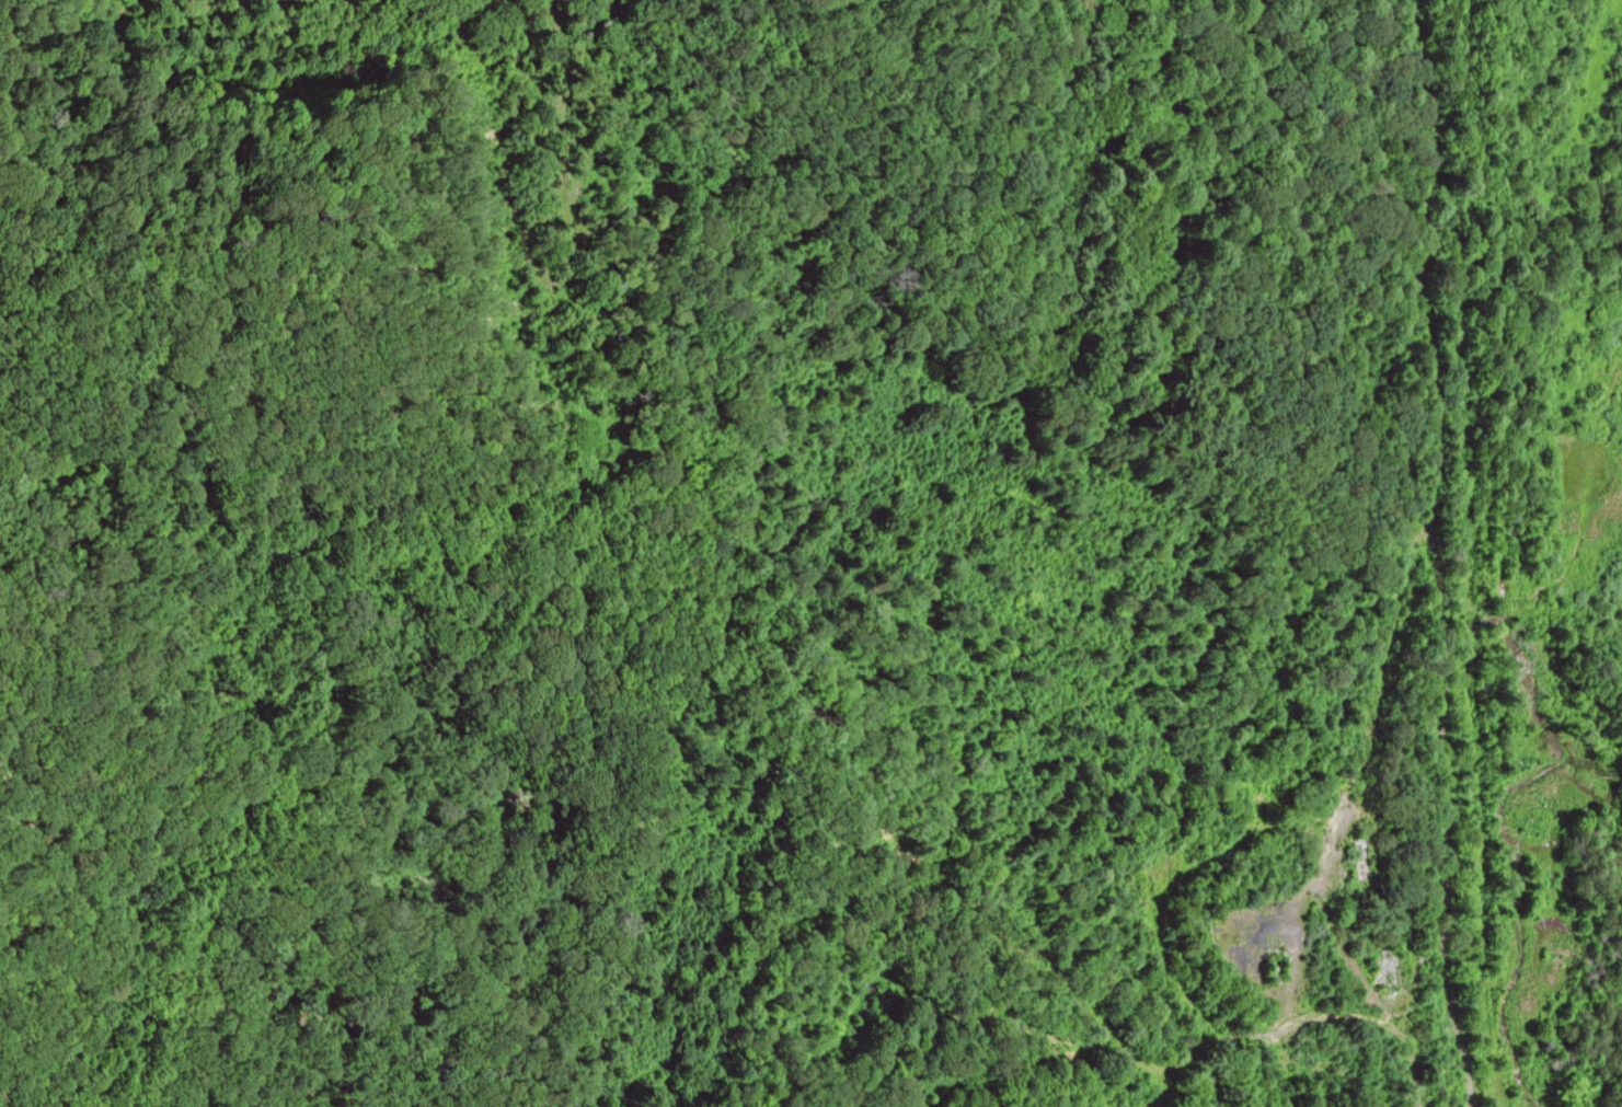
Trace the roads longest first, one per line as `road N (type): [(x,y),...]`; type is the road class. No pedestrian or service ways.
road 1 (residential): [(1155,1106),(1188,1074),(1278,1028),(1314,901),(1342,842),(1411,538),(1440,475),(1419,302),(1429,92),(1402,0)]

